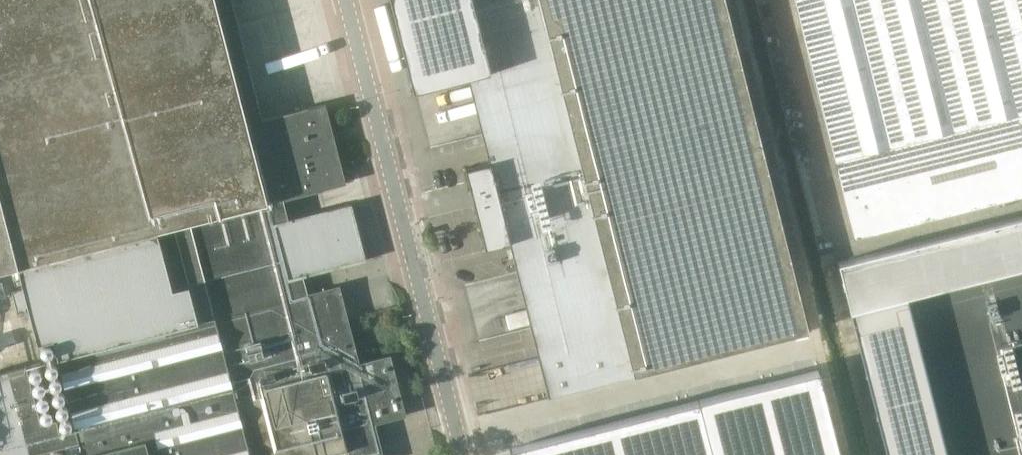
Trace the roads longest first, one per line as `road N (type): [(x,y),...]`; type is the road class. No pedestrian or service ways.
road 1 (unclassified): [(451,454),(340,0)]

